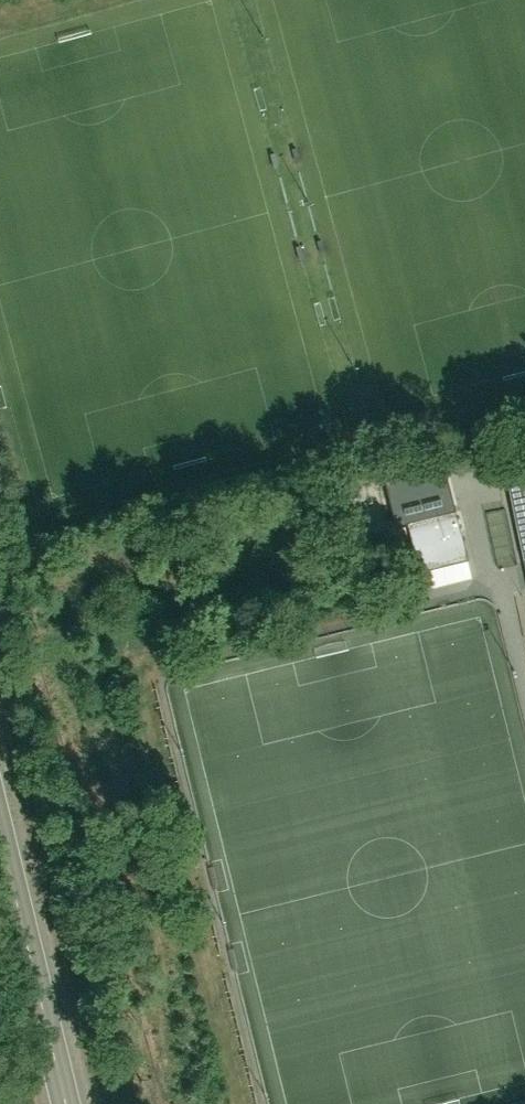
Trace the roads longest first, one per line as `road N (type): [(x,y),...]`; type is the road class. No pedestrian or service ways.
road 1 (secondary): [(67,1103),(0,838)]

